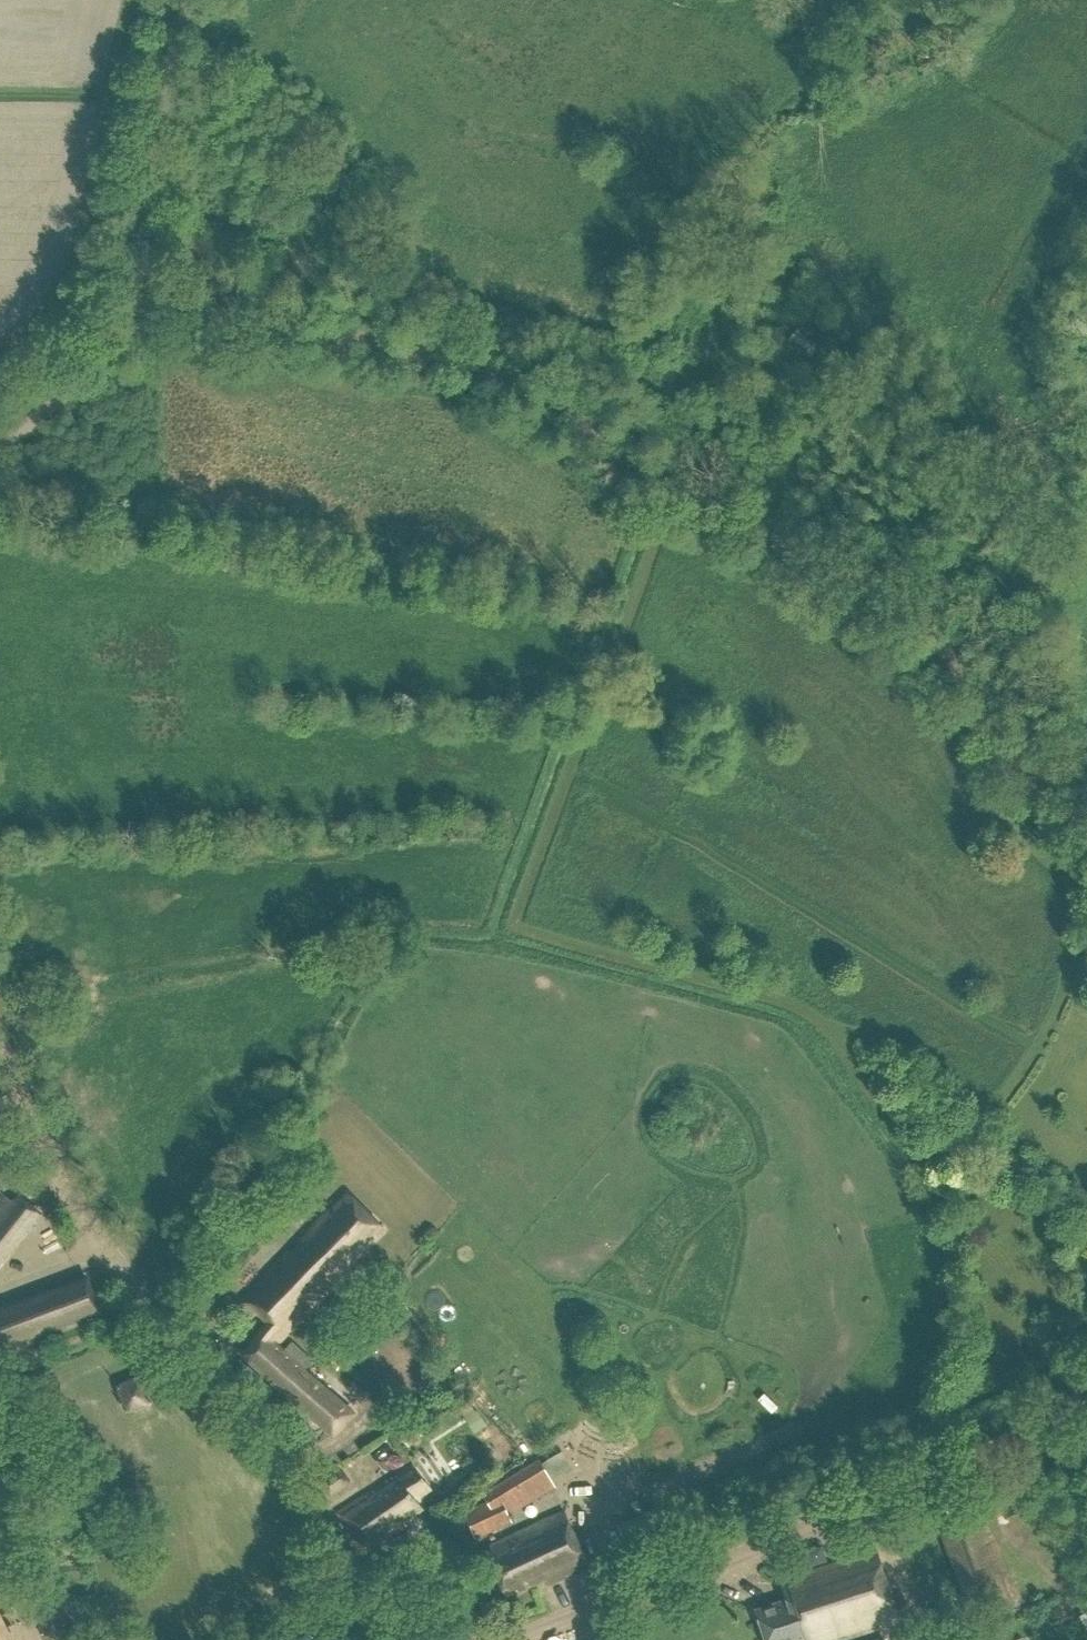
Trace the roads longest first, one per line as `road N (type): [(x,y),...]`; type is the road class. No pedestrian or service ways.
road 1 (track): [(1086,849),(1010,794),(920,638),(537,388),(383,339),(136,295)]
road 2 (track): [(394,1613),(74,1208),(34,1128)]
road 3 (unclassified): [(0,447),(94,368),(136,295),(189,0)]

